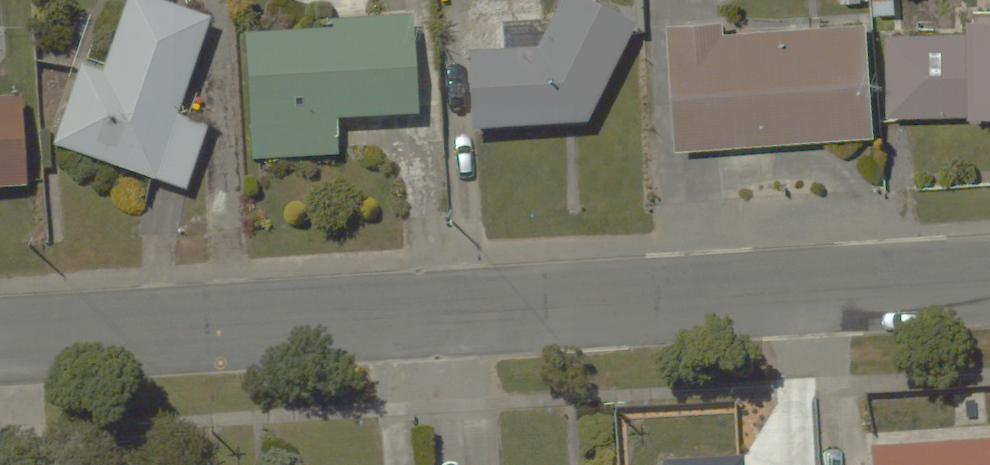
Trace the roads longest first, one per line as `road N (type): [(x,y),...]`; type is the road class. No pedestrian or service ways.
road 1 (residential): [(0,339),(989,278)]

